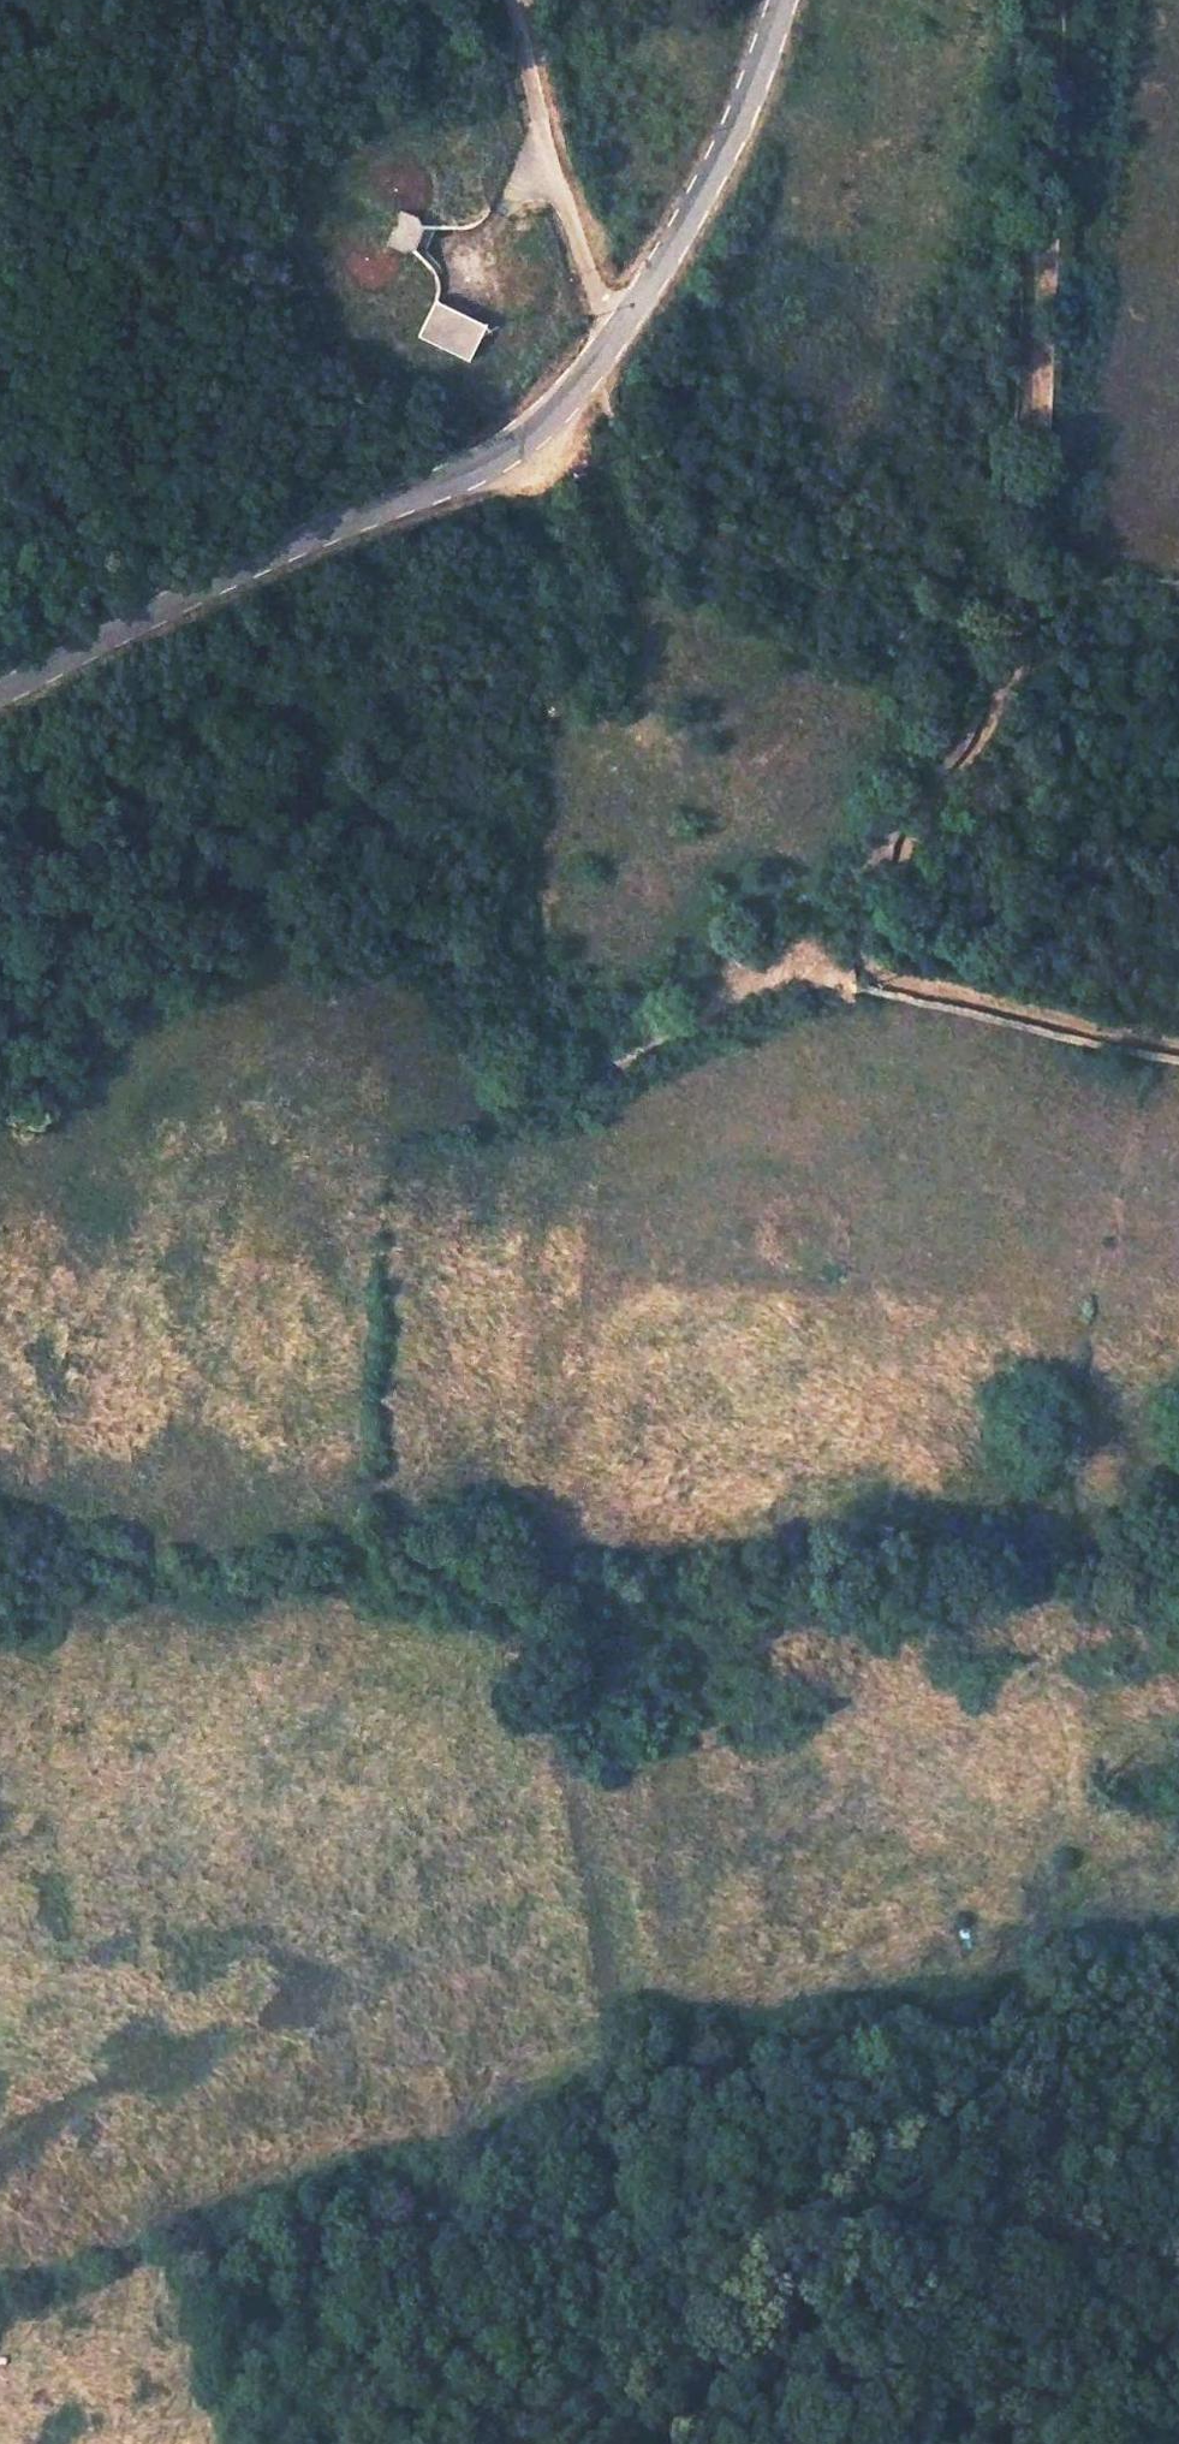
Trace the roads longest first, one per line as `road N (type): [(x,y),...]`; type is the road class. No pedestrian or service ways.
road 1 (unclassified): [(0,689),(243,566),(529,437),(587,378),(697,212),(753,96),(784,0)]
road 2 (track): [(1178,1034),(929,981),(878,945),(883,874),(993,717),(1001,680)]

